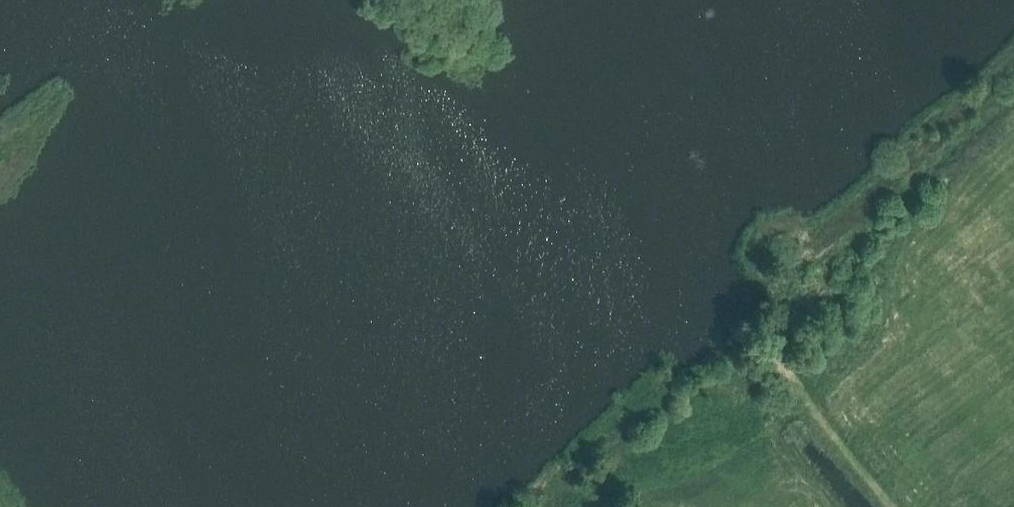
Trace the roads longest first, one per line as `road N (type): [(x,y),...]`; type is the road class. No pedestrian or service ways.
road 1 (track): [(894,506),(794,379)]

